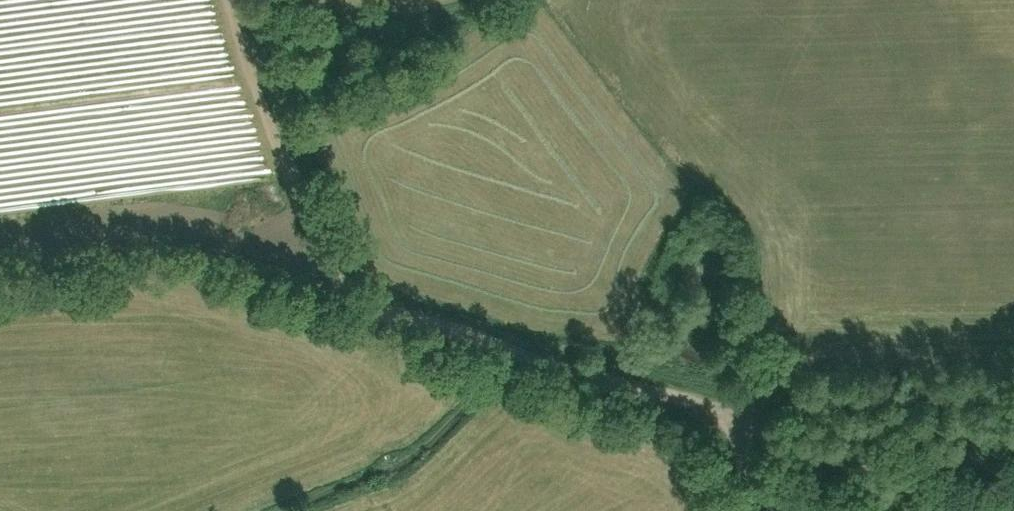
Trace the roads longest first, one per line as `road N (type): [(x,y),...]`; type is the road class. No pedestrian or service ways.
road 1 (track): [(716,417),(336,289)]
road 2 (track): [(336,289),(175,244),(0,258)]
road 3 (track): [(336,289),(231,0)]
road 4 (track): [(716,417),(1003,510)]

